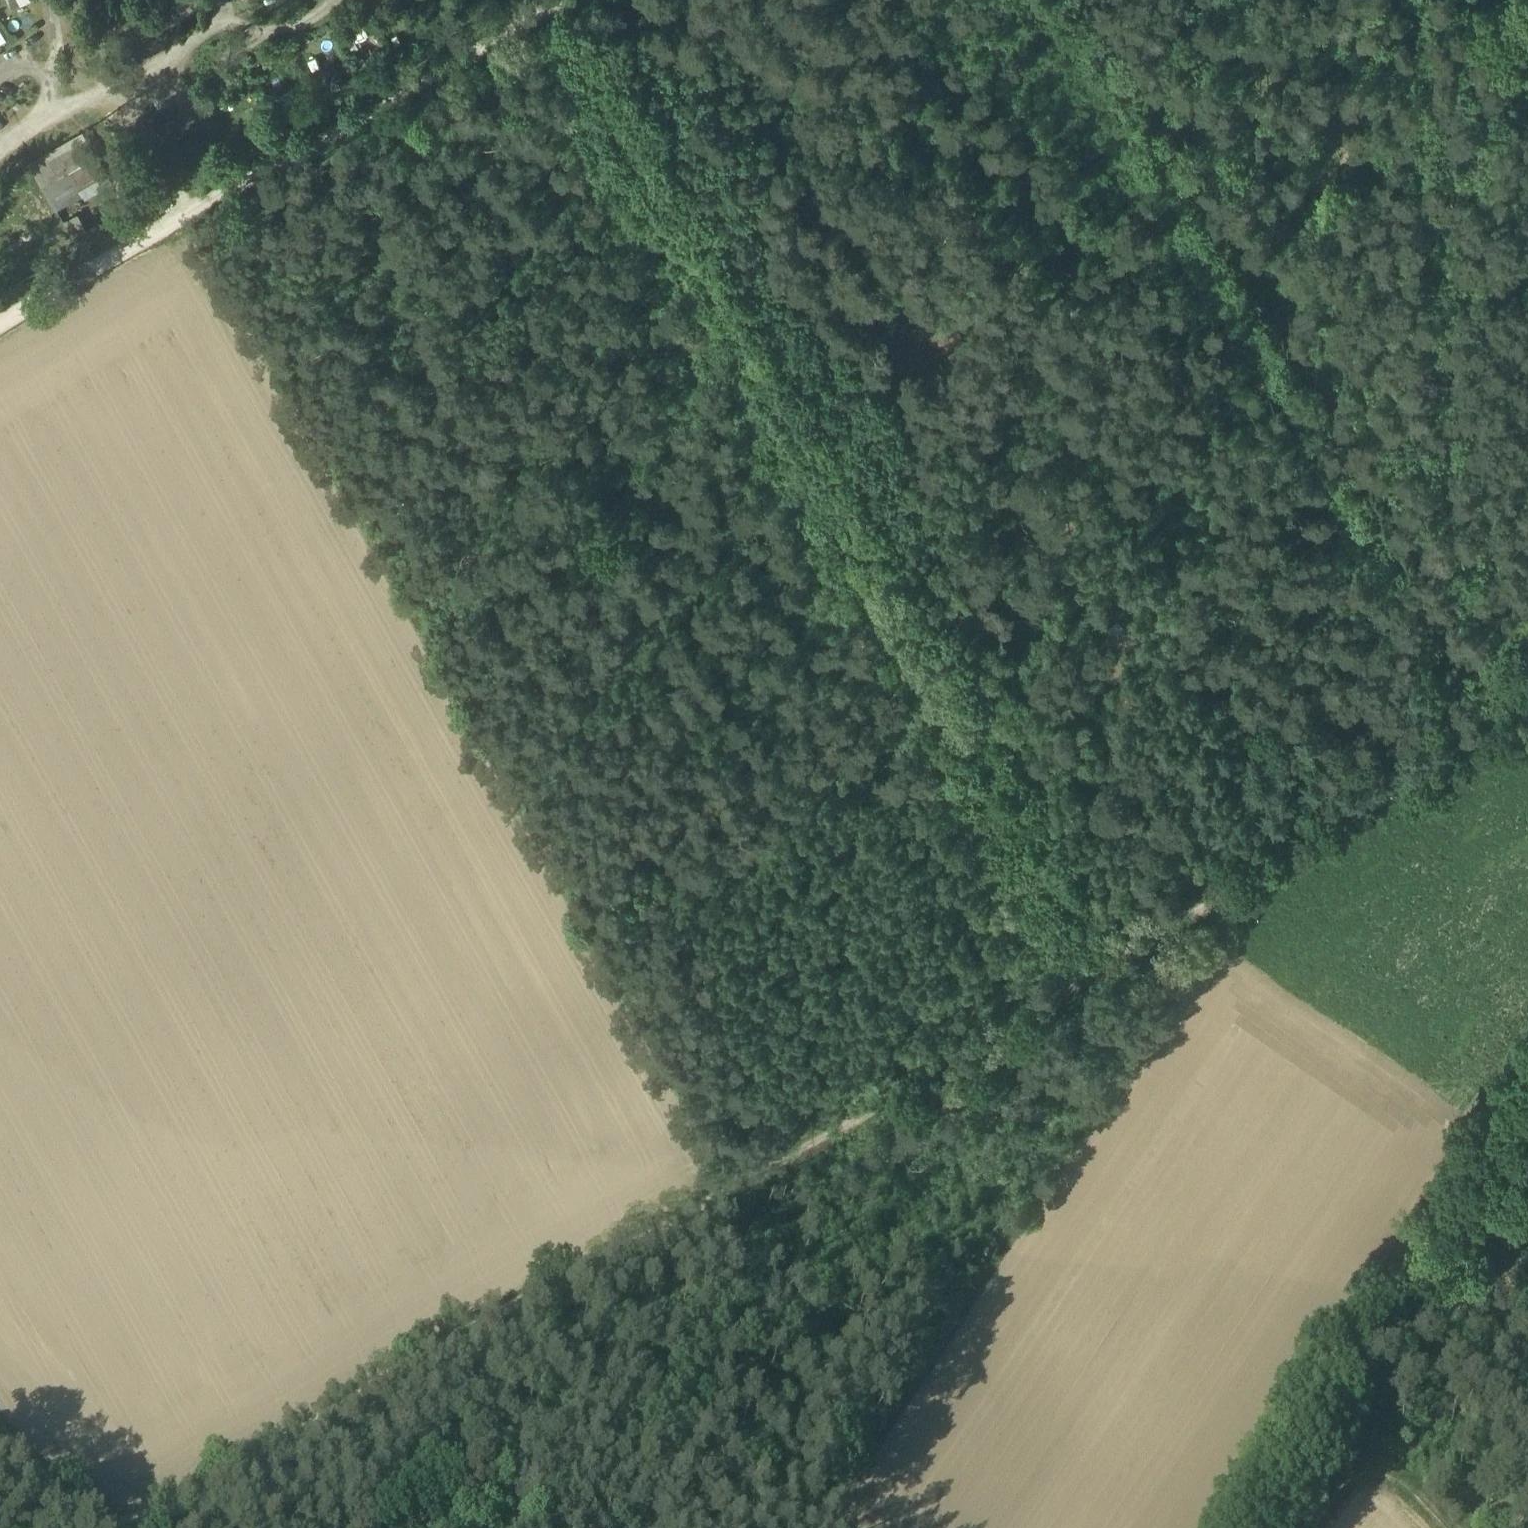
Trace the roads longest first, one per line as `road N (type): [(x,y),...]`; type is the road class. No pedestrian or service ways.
road 1 (track): [(1527,706),(157,1527)]
road 2 (unclassified): [(0,318),(572,0)]
road 3 (track): [(0,1430),(97,1527)]
road 4 (track): [(1450,1527),(1366,1438)]

